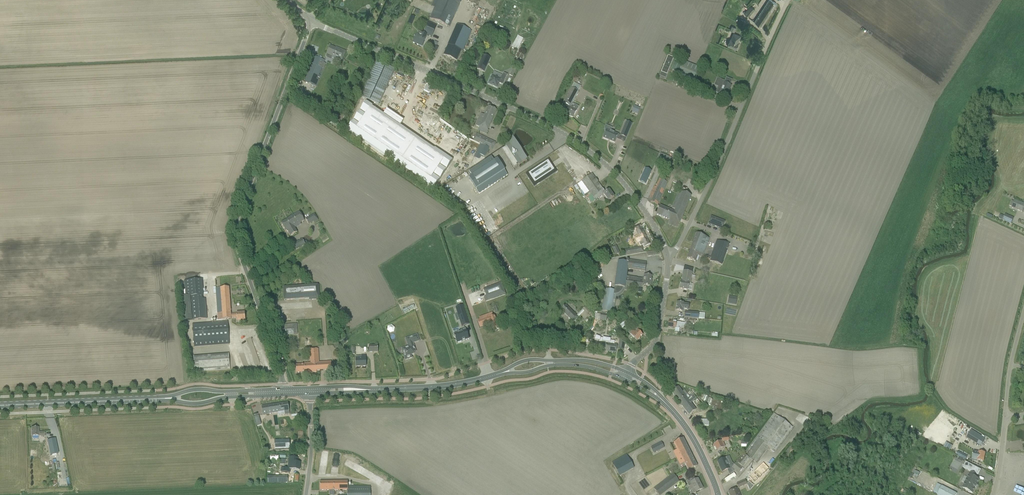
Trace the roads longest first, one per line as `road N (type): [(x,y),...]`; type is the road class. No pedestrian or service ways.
road 1 (unclassified): [(668,256),(621,180),(583,145),(306,18)]
road 2 (unclassified): [(283,385),(232,214),(306,18)]
road 3 (unclassified): [(668,256),(704,193),(782,0)]
road 4 (primary): [(0,406),(169,399)]
road 5 (primary): [(373,390),(503,373)]
road 6 (primary): [(628,373),(591,361),(537,360),(503,373)]
road 7 (unclassified): [(628,373),(658,333),(668,256)]
road 8 (primary): [(503,373),(571,365),(624,379)]

